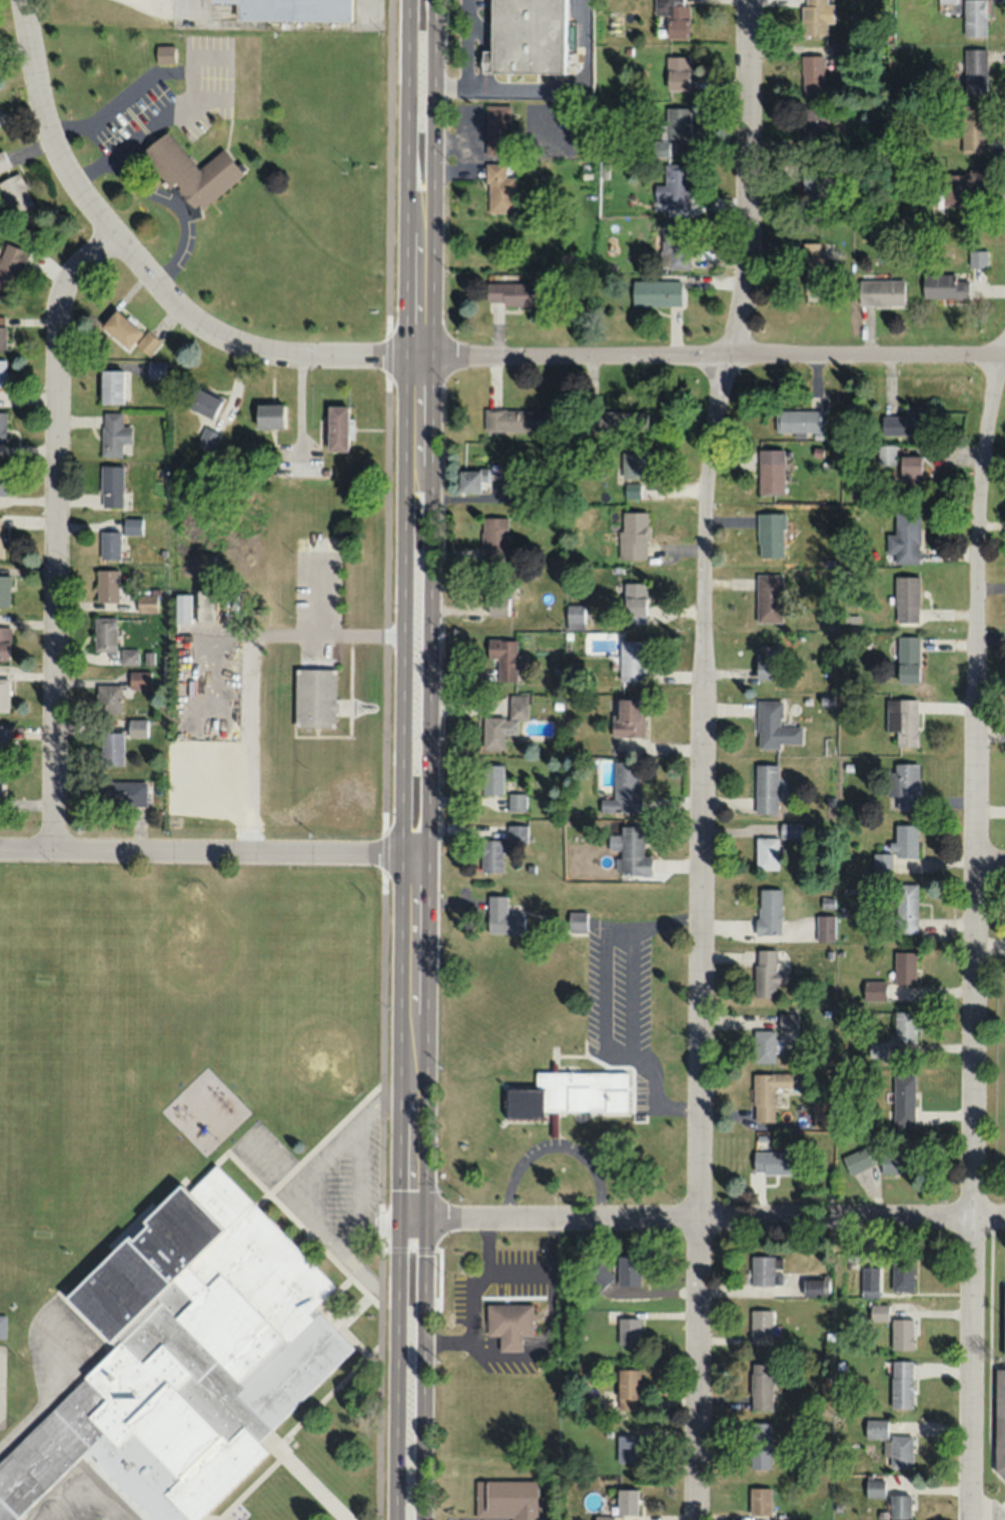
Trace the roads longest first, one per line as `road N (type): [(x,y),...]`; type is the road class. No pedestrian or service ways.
road 1 (residential): [(696,1519),(705,538),(710,446),(745,286),(750,0)]
road 2 (secondary): [(419,1519),(432,0)]
road 3 (secondary): [(409,0),(397,1519)]
road 4 (residential): [(21,0),(41,111),(57,152),(191,320),(228,339),(267,353),(1004,360)]
road 5 (residential): [(969,1519),(981,485),(1004,364)]
road 6 (residential): [(52,846),(58,325),(83,268),(120,240)]
road 7 (residential): [(399,1216),(971,1215)]
road 8 (residential): [(0,846),(423,852)]

